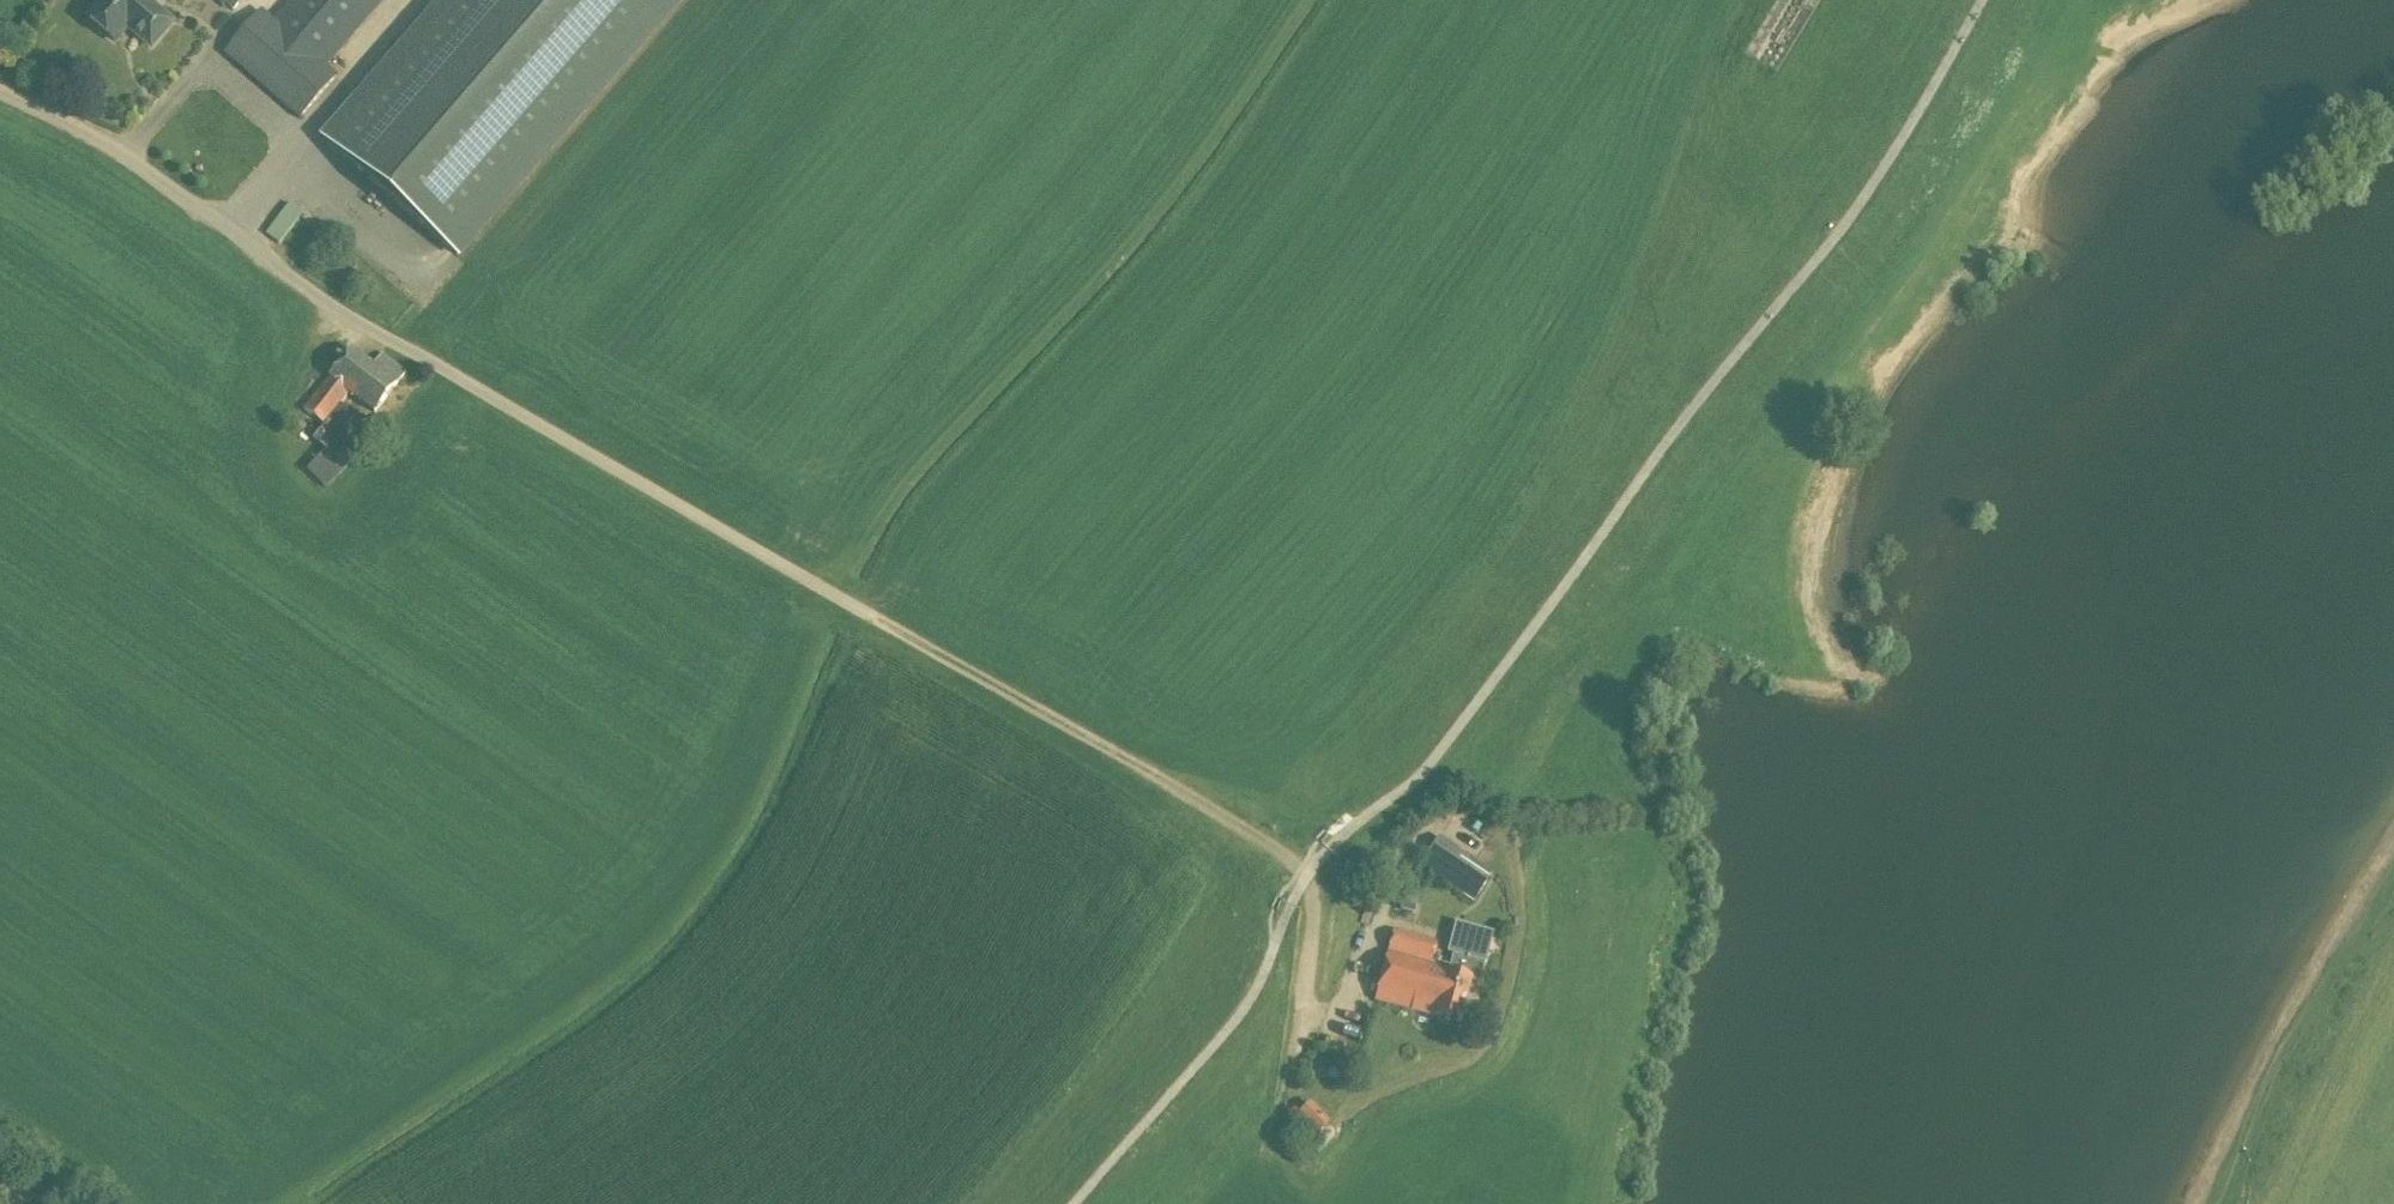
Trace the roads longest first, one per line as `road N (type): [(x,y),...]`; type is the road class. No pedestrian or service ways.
road 1 (unclassified): [(0,92),(123,153),(377,332),(1307,874)]

